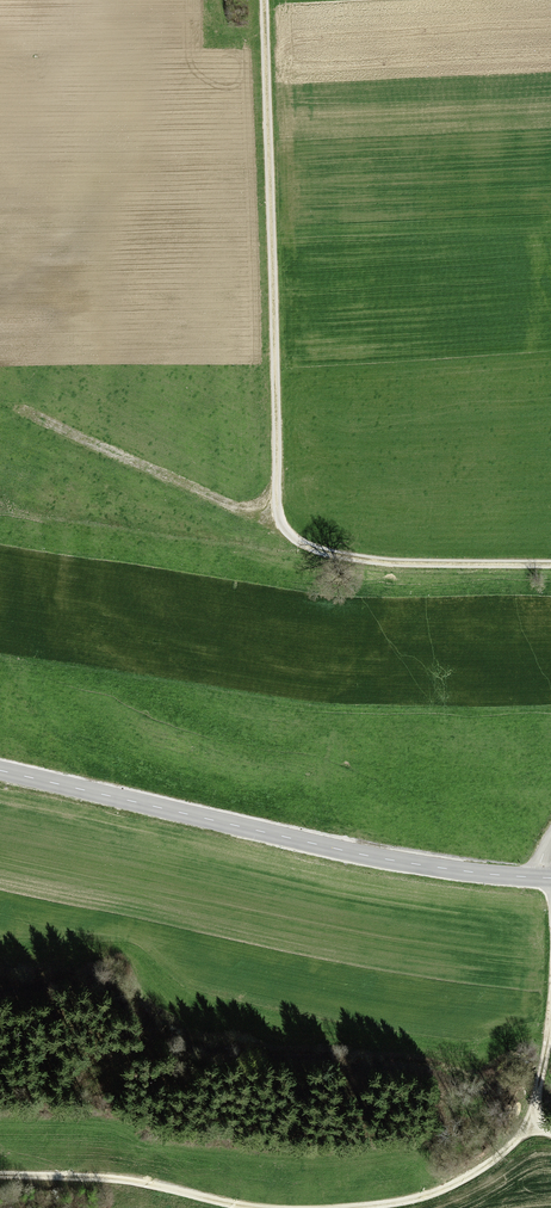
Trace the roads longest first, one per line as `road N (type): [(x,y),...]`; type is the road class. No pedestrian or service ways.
road 1 (track): [(550,564),(361,558),(308,547),(282,524),(262,0)]
road 2 (tertiary): [(0,770),(385,859),(550,879)]
road 3 (track): [(360,1207),(431,1195),(500,1154),(531,1125),(550,980)]
road 4 (track): [(278,514),(235,507),(15,407)]
road 5 (track): [(0,1175),(137,1182),(263,1207)]

